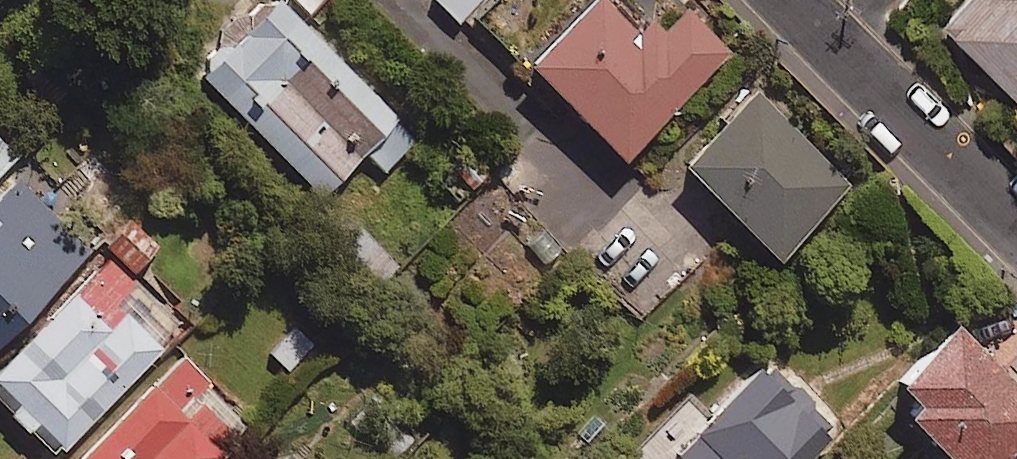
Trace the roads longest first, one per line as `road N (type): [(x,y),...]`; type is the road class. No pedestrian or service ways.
road 1 (residential): [(1016,227),(836,45)]

